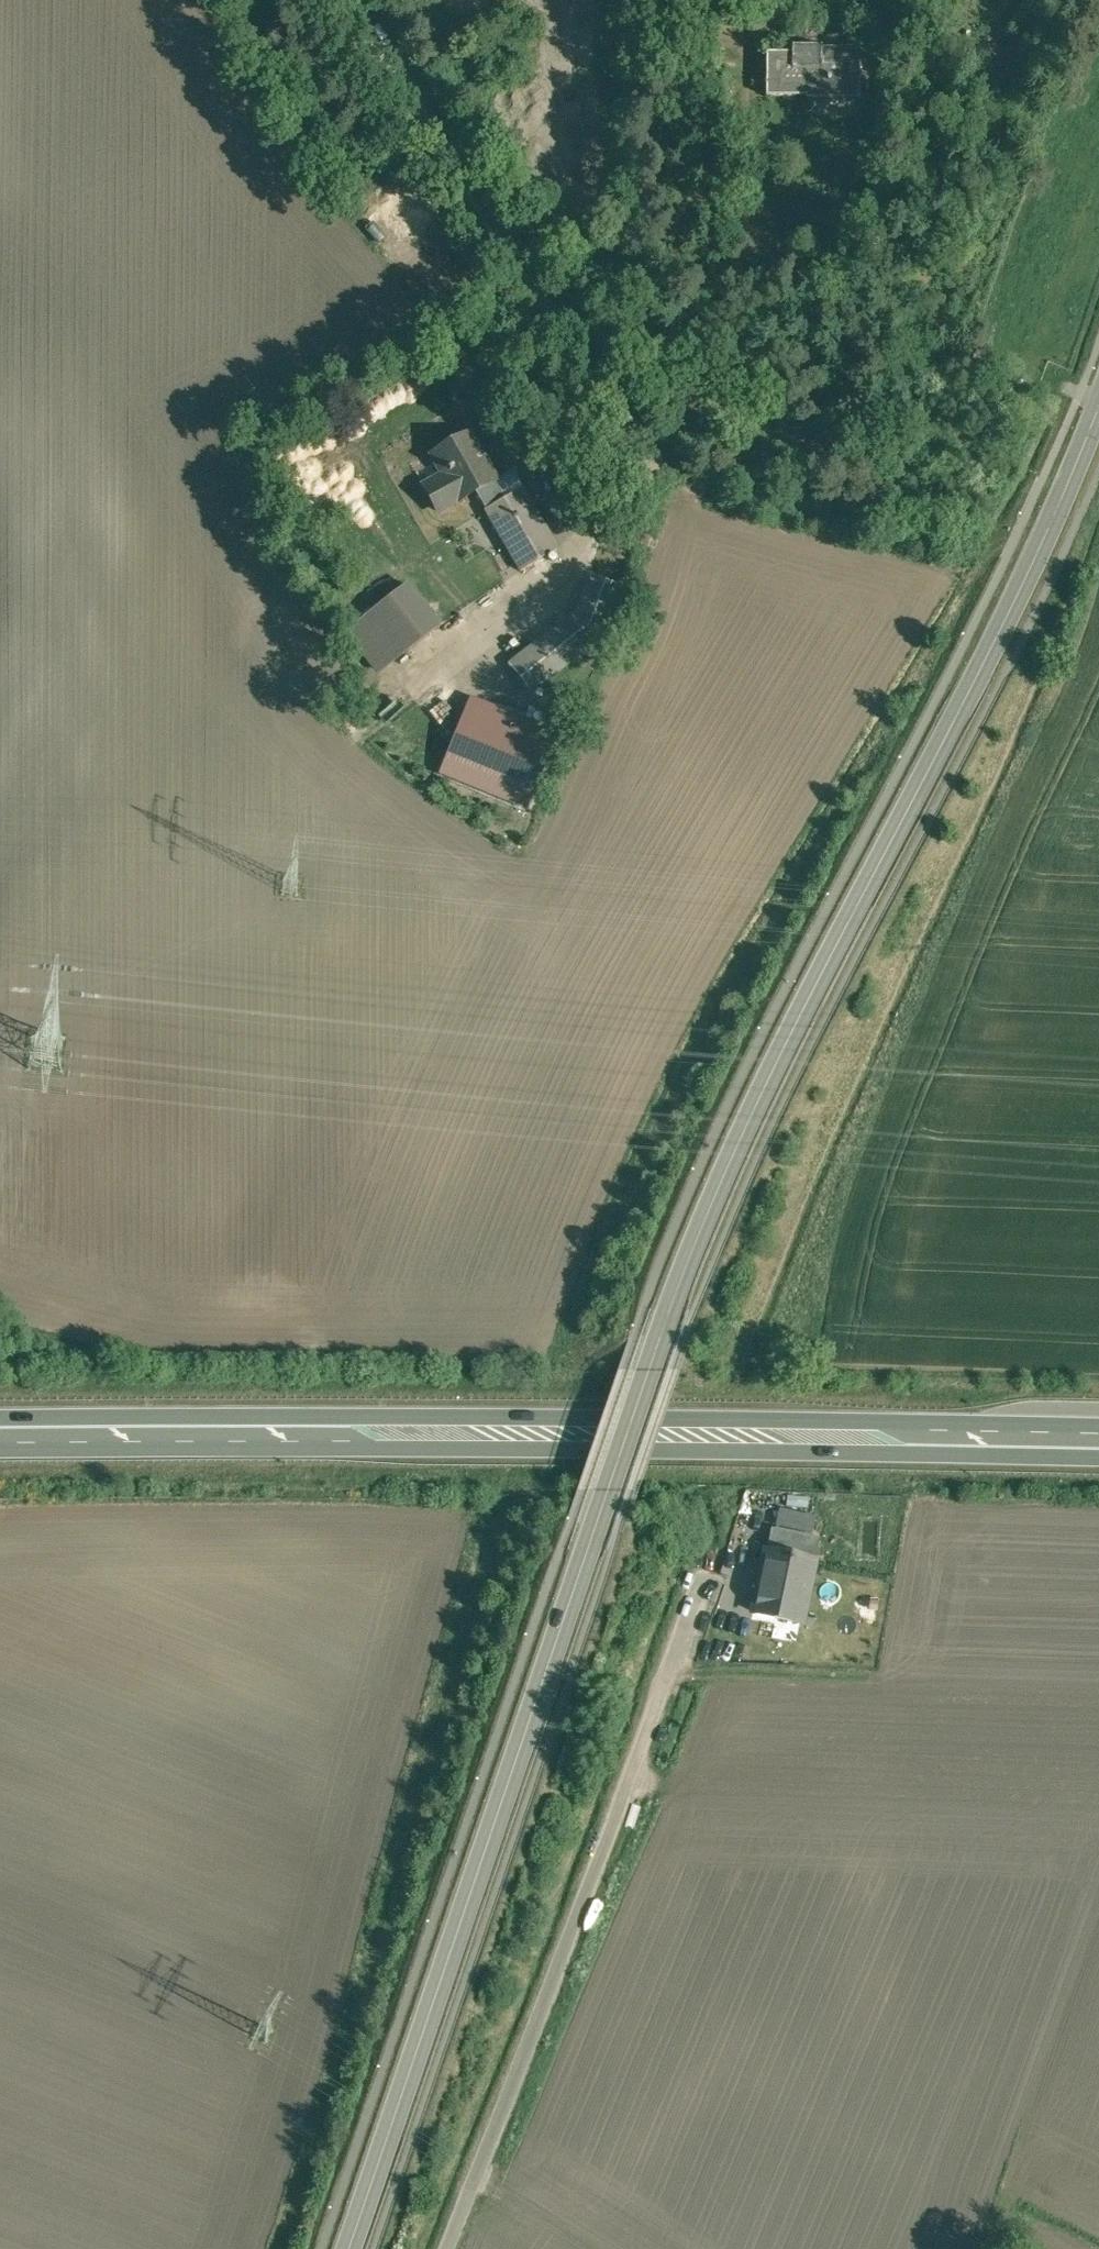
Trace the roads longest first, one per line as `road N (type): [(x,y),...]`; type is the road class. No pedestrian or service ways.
road 1 (tertiary): [(1098,406),(1057,515),(704,1221),(348,2248)]
road 2 (trunk): [(0,1437),(1098,1446)]
road 3 (unclassified): [(341,0),(627,425)]

